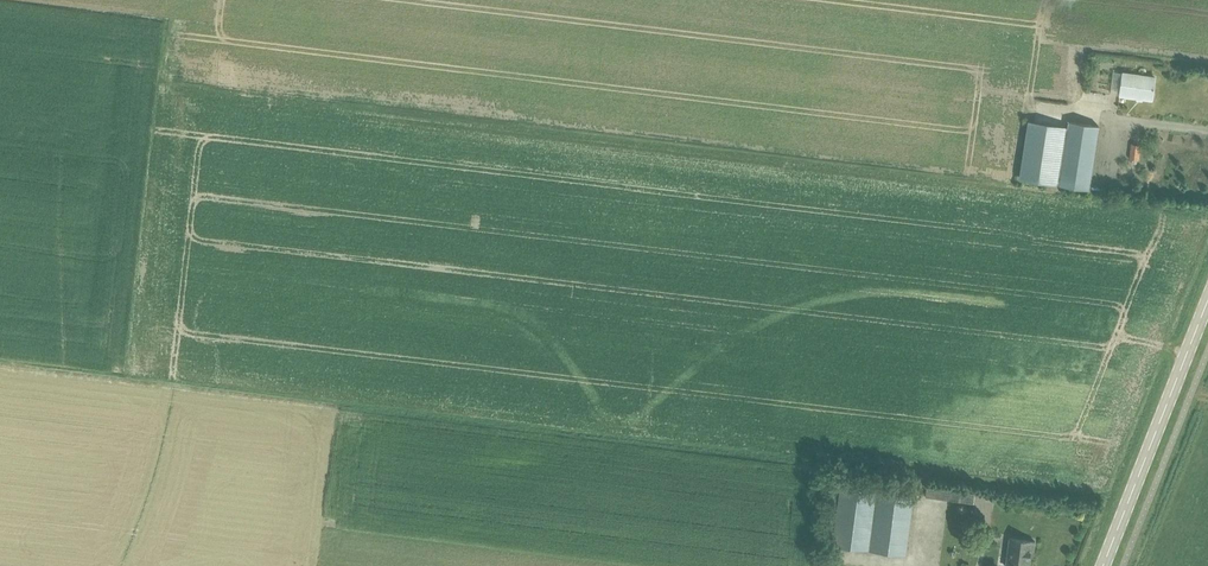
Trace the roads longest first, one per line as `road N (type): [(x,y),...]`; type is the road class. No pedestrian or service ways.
road 1 (tertiary): [(1103,565),(1207,301)]

